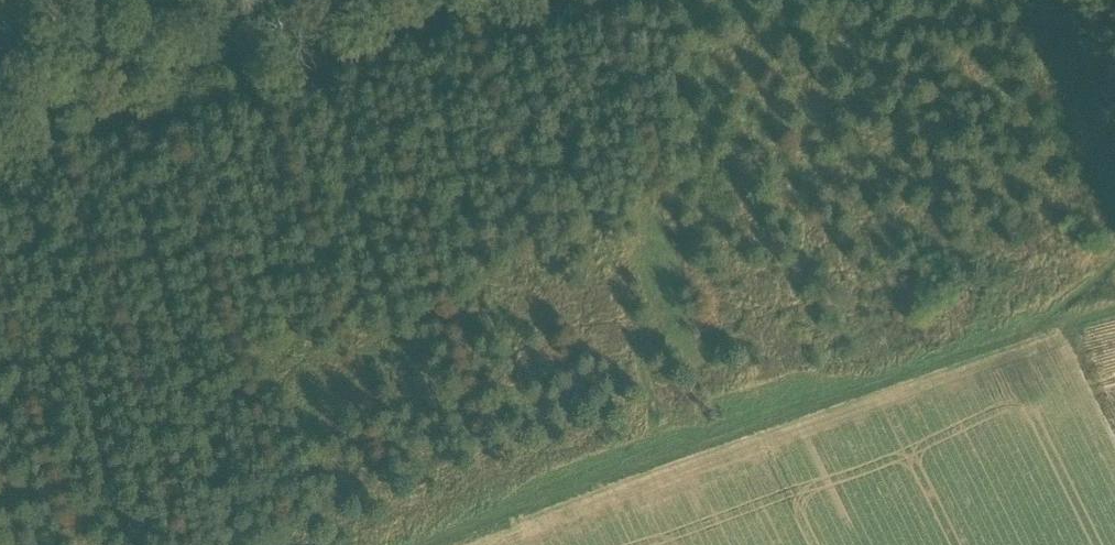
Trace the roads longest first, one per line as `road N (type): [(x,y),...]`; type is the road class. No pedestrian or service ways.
road 1 (track): [(467,544),(1114,299)]
road 2 (track): [(0,147),(252,83),(495,0)]

